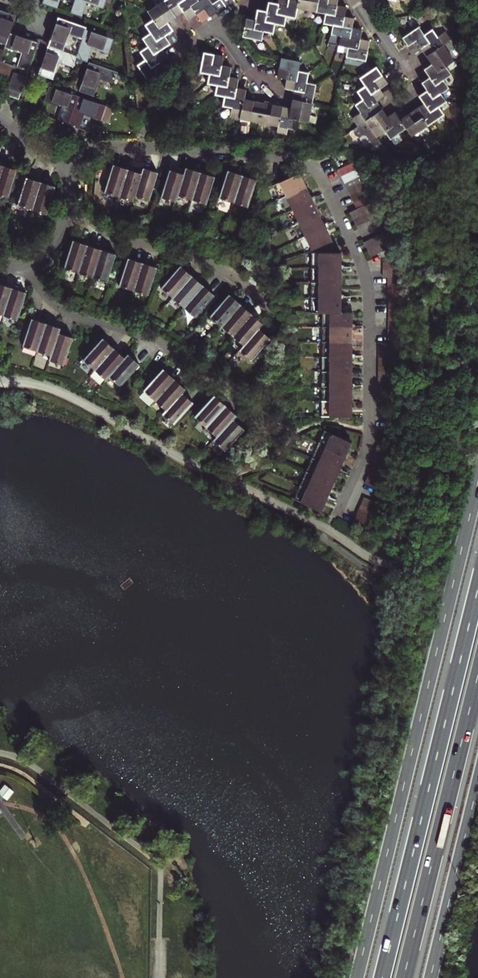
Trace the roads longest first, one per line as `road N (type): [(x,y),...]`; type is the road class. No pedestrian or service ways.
road 1 (residential): [(69,169),(87,151),(115,146),(290,158),(320,176),(358,251),(369,297),(368,437),(337,515)]
road 2 (secondary): [(477,482),(357,977)]
road 3 (trunk): [(477,590),(383,977)]
road 4 (trunk): [(404,977),(477,676)]
road 5 (residential): [(25,267),(65,311),(157,340),(264,407)]
road 6 (residential): [(65,208),(116,234),(192,249),(274,308)]
road 7 (secondary): [(431,977),(477,785)]

